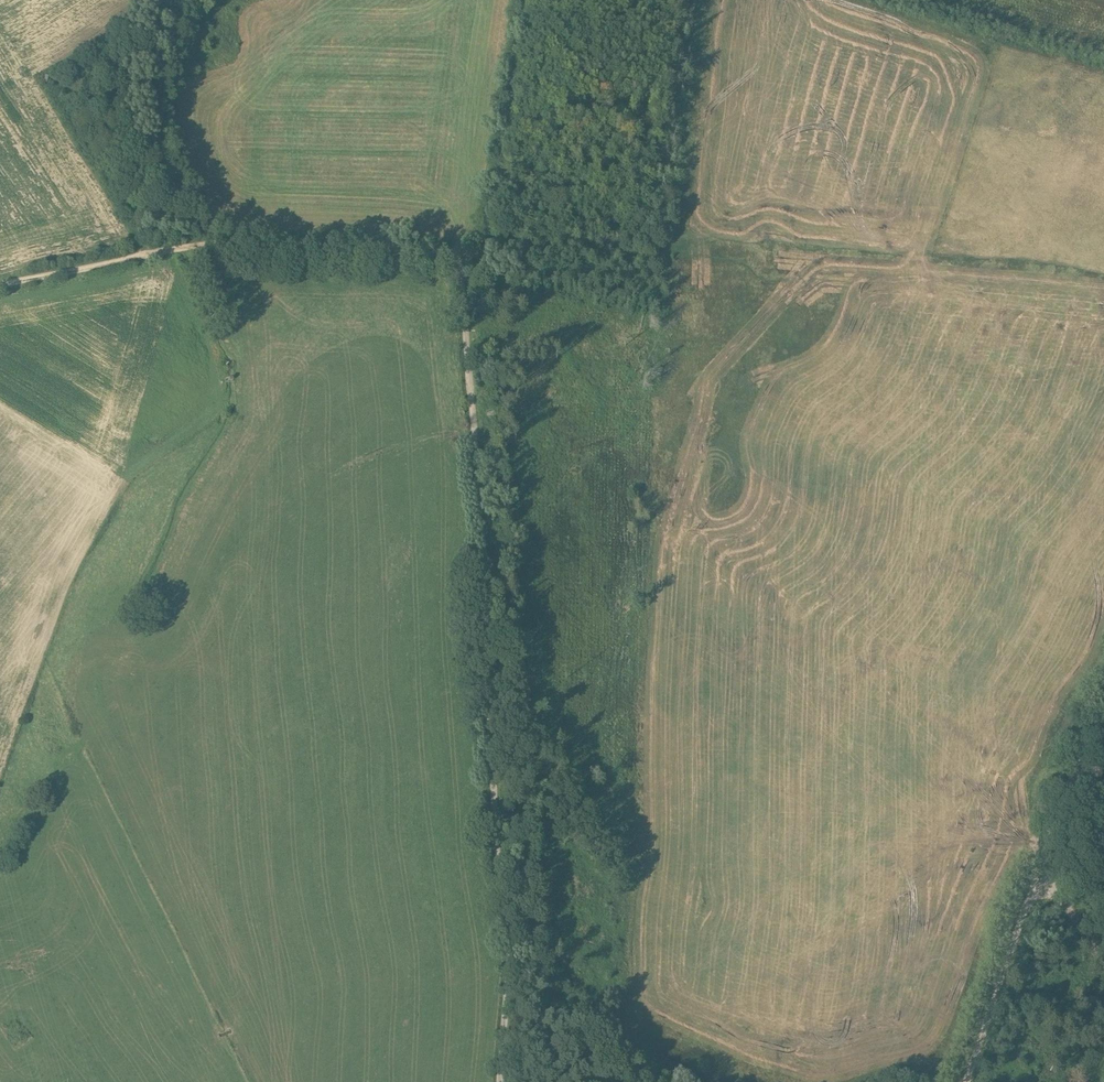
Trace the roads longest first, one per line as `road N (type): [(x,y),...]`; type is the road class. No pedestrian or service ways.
road 1 (track): [(496,1081),(508,912),(465,246)]
road 2 (track): [(465,246),(232,242),(0,286)]

